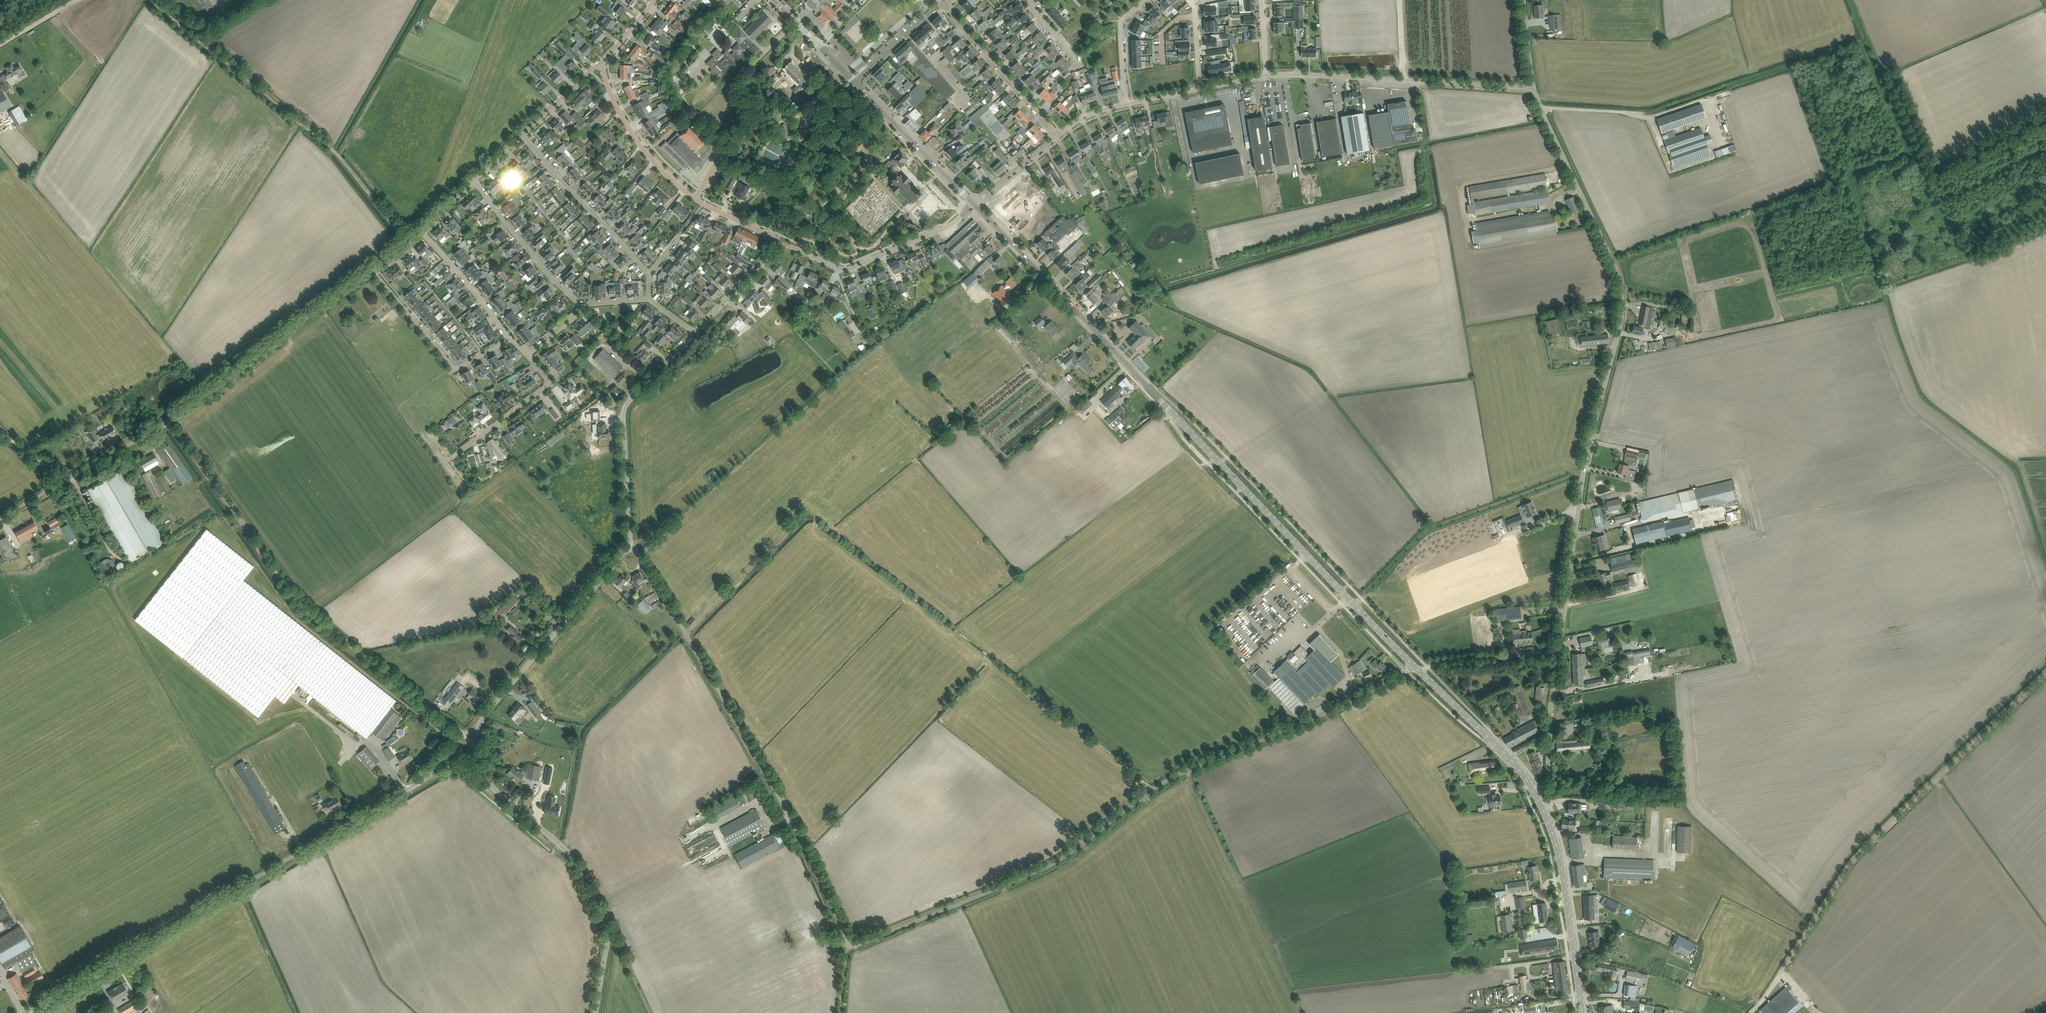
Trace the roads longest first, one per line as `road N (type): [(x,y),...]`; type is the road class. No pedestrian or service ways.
road 1 (unclassified): [(629,543),(748,740),(857,944),(1042,869),(1160,784),(1414,666)]
road 2 (unclassified): [(1535,793),(1546,780),(1583,477),(1622,289),(1534,88)]
road 3 (tertiary): [(1414,666),(974,204)]
road 4 (unclassified): [(21,1012),(477,751)]
road 5 (track): [(477,751),(305,609),(167,421)]
road 6 (unclassified): [(0,516),(167,421),(371,266)]
road 7 (track): [(1759,1004),(1866,846),(2045,673)]
road 8 (track): [(148,0),(308,125),(409,238)]
road 9 (unclassified): [(596,1012),(606,925),(576,862),(492,787),(477,751)]
road 10 (unclassified): [(477,751),(490,708),(629,543)]
road 11 (track): [(1583,477),(1430,528),(1367,595)]
road 12 (unclassified): [(629,543),(625,406),(695,333)]
road 13 (unclassified): [(648,299),(582,304),(474,181)]
road 14 (tertiary): [(1582,1012),(1560,859),(1535,793)]
road 15 (unclassified): [(781,246),(845,270),(946,228),(974,204)]
road 16 (residential): [(371,266),(451,366),(509,340)]
road 17 (unclassified): [(649,274),(522,134)]
road 18 (unclassified): [(704,204),(645,153),(600,64)]
road 19 (tertiary): [(1535,793),(1414,666)]
road 20 (residential): [(946,6),(1058,135)]
road 21 (tertiary): [(974,204),(855,83)]
road 22 (residential): [(528,356),(545,387),(445,463)]
road 23 (unclassified): [(509,340),(421,228)]
road 24 (residential): [(1267,76),(1405,80)]
road 25 (track): [(1558,653),(1427,667)]
road 26 (residential): [(1405,80),(1534,88)]
road 27 (unclassified): [(695,333),(781,246)]

